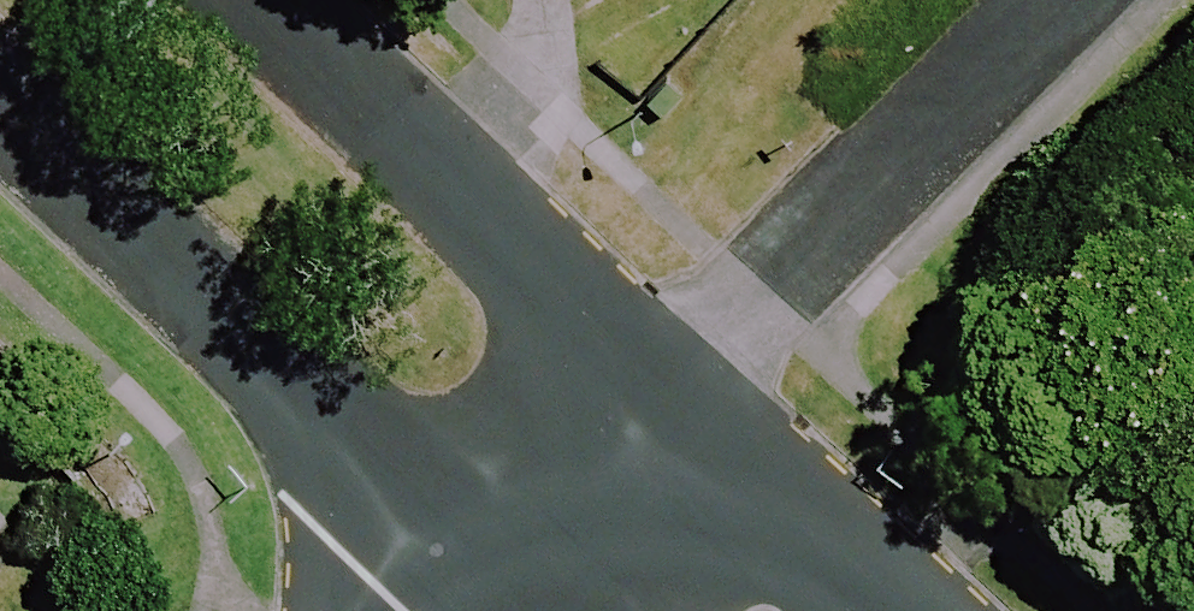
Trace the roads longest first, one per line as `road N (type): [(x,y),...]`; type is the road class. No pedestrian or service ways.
road 1 (residential): [(607,486),(368,450),(0,113)]
road 2 (residential): [(1086,0),(607,486)]
road 3 (residential): [(252,0),(539,284),(607,486)]
road 4 (tertiary): [(607,486),(745,610)]
road 5 (tertiary): [(607,486),(490,610)]

